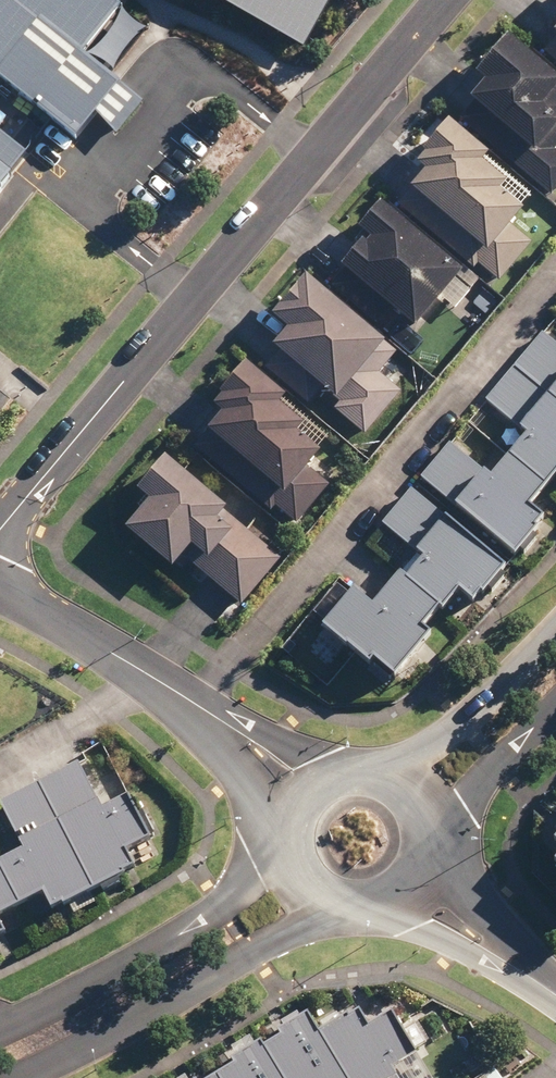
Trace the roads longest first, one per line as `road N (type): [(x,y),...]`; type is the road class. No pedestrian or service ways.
road 1 (residential): [(0,531),(445,0)]
road 2 (residential): [(555,281),(199,707)]
road 3 (residential): [(339,908),(9,1077)]
road 4 (residential): [(0,1030),(223,907),(281,843)]
road 5 (residential): [(383,771),(493,696),(555,626)]
road 6 (residential): [(0,590),(160,680)]
road 7 (residential): [(160,680),(0,770)]
road 8 (residential): [(555,704),(429,832)]
road 9 (residential): [(286,820),(199,707)]
road 10 (residential): [(199,707),(324,773)]
road 11 (residential): [(387,906),(415,929),(507,960)]
road 12 (residential): [(431,854),(473,897),(507,960)]

